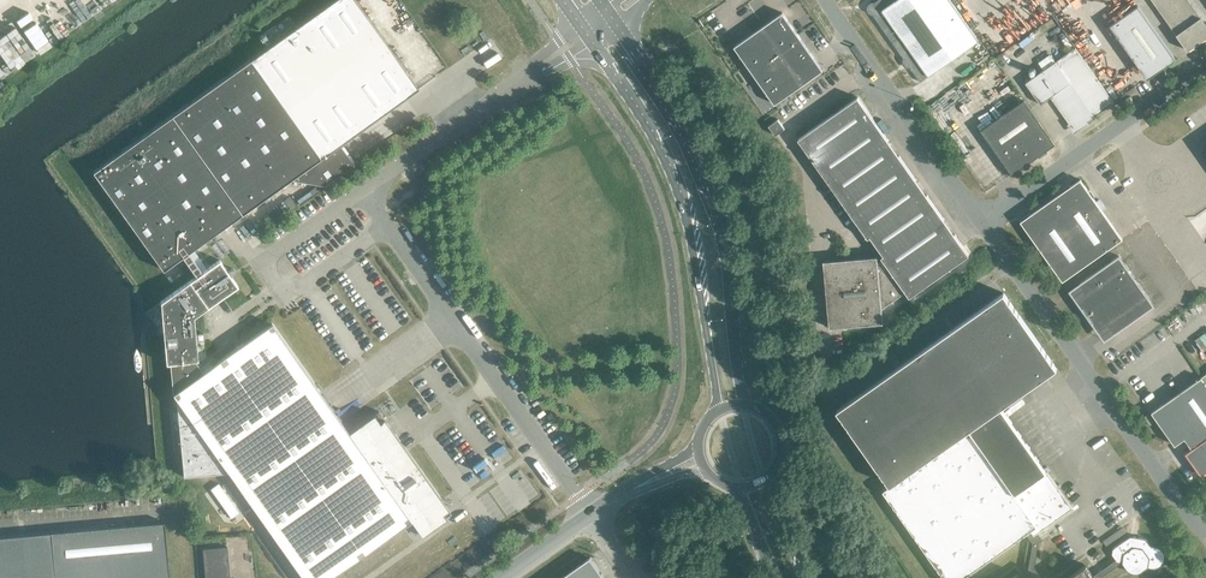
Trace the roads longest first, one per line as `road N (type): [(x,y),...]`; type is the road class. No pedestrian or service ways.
road 1 (unclassified): [(591,515),(376,206),(375,184),(515,85)]
road 2 (secondary): [(748,408),(721,229),(687,141),(616,28)]
road 3 (secondary): [(593,44),(676,177),(717,414)]
road 4 (unclassified): [(1205,534),(984,222)]
road 5 (unclassified): [(984,222),(1205,62)]
road 6 (unclassified): [(984,222),(826,0)]

